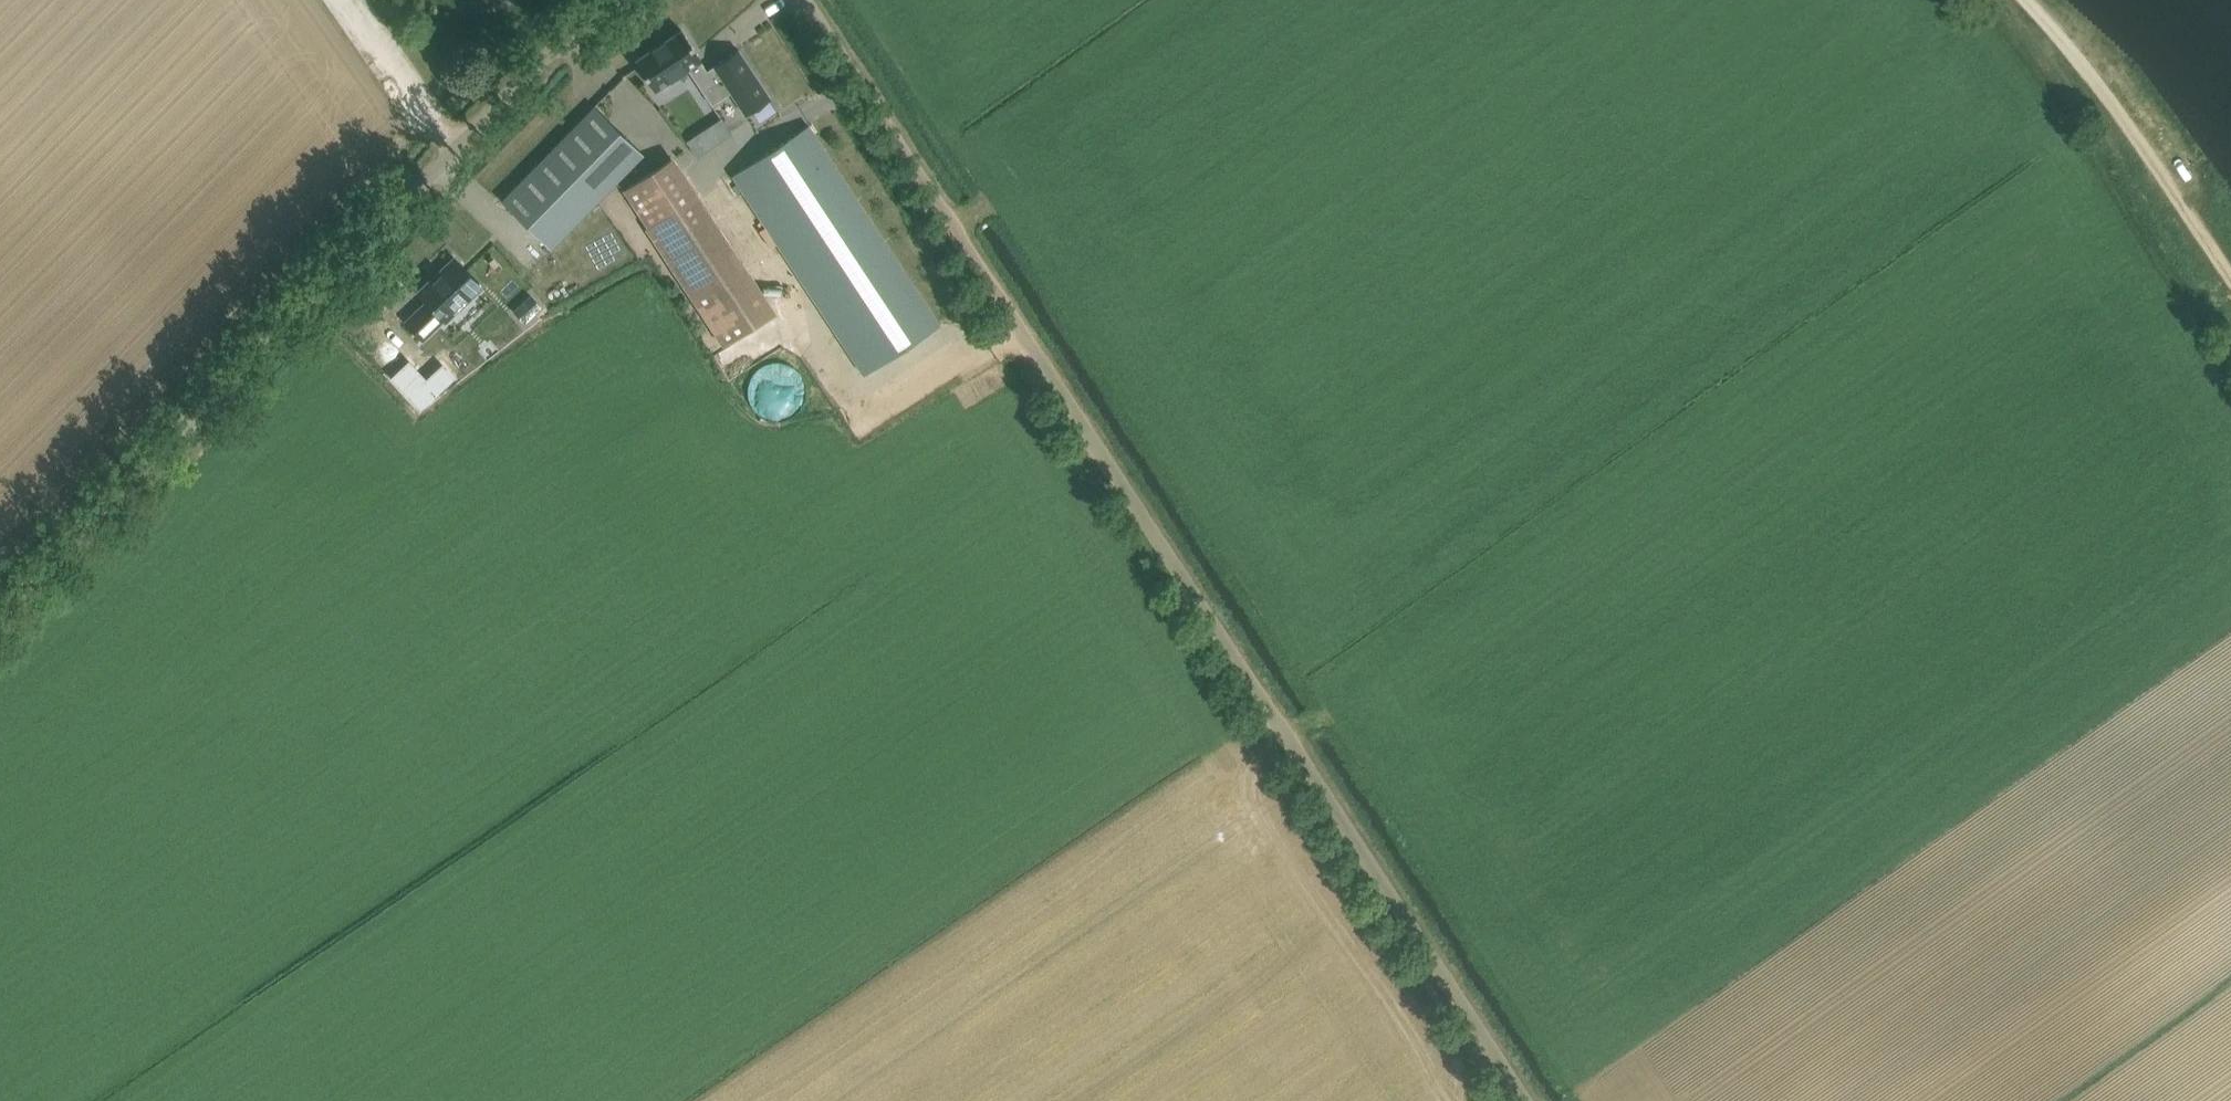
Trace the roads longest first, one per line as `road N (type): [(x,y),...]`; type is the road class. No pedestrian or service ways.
road 1 (unclassified): [(1503,1100),(779,0)]
road 2 (unclassified): [(0,605),(607,0)]
road 3 (track): [(2025,0),(2096,72),(2230,256)]

